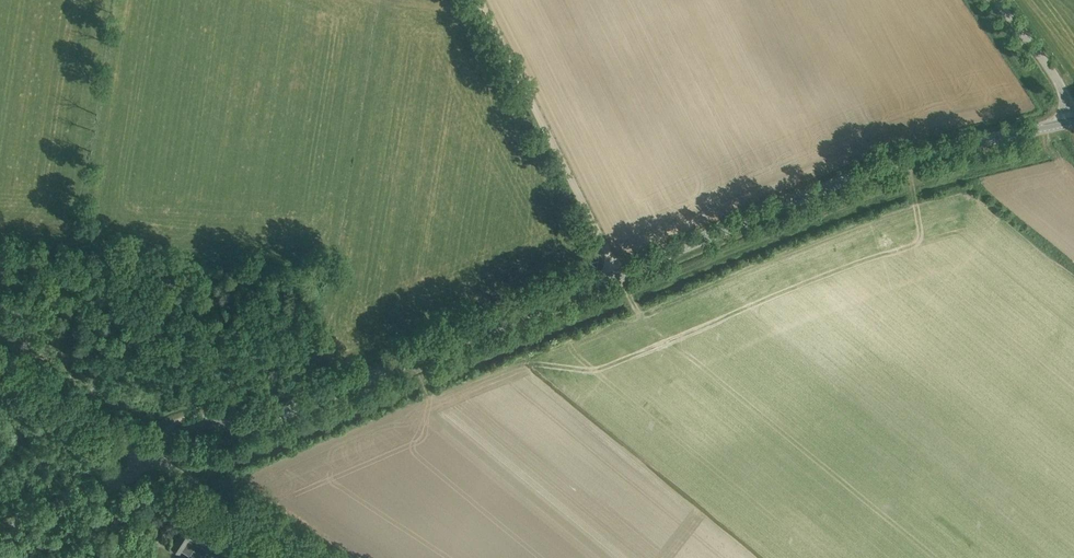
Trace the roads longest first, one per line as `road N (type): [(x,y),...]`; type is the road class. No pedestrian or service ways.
road 1 (unclassified): [(149,453),(196,413),(293,403),(884,166),(1073,120)]
road 2 (unclassified): [(313,557),(149,453)]
road 3 (unclassified): [(149,453),(0,357)]
road 4 (unclassified): [(0,527),(120,475),(149,453)]
road 5 (unclassified): [(1073,115),(995,0)]

